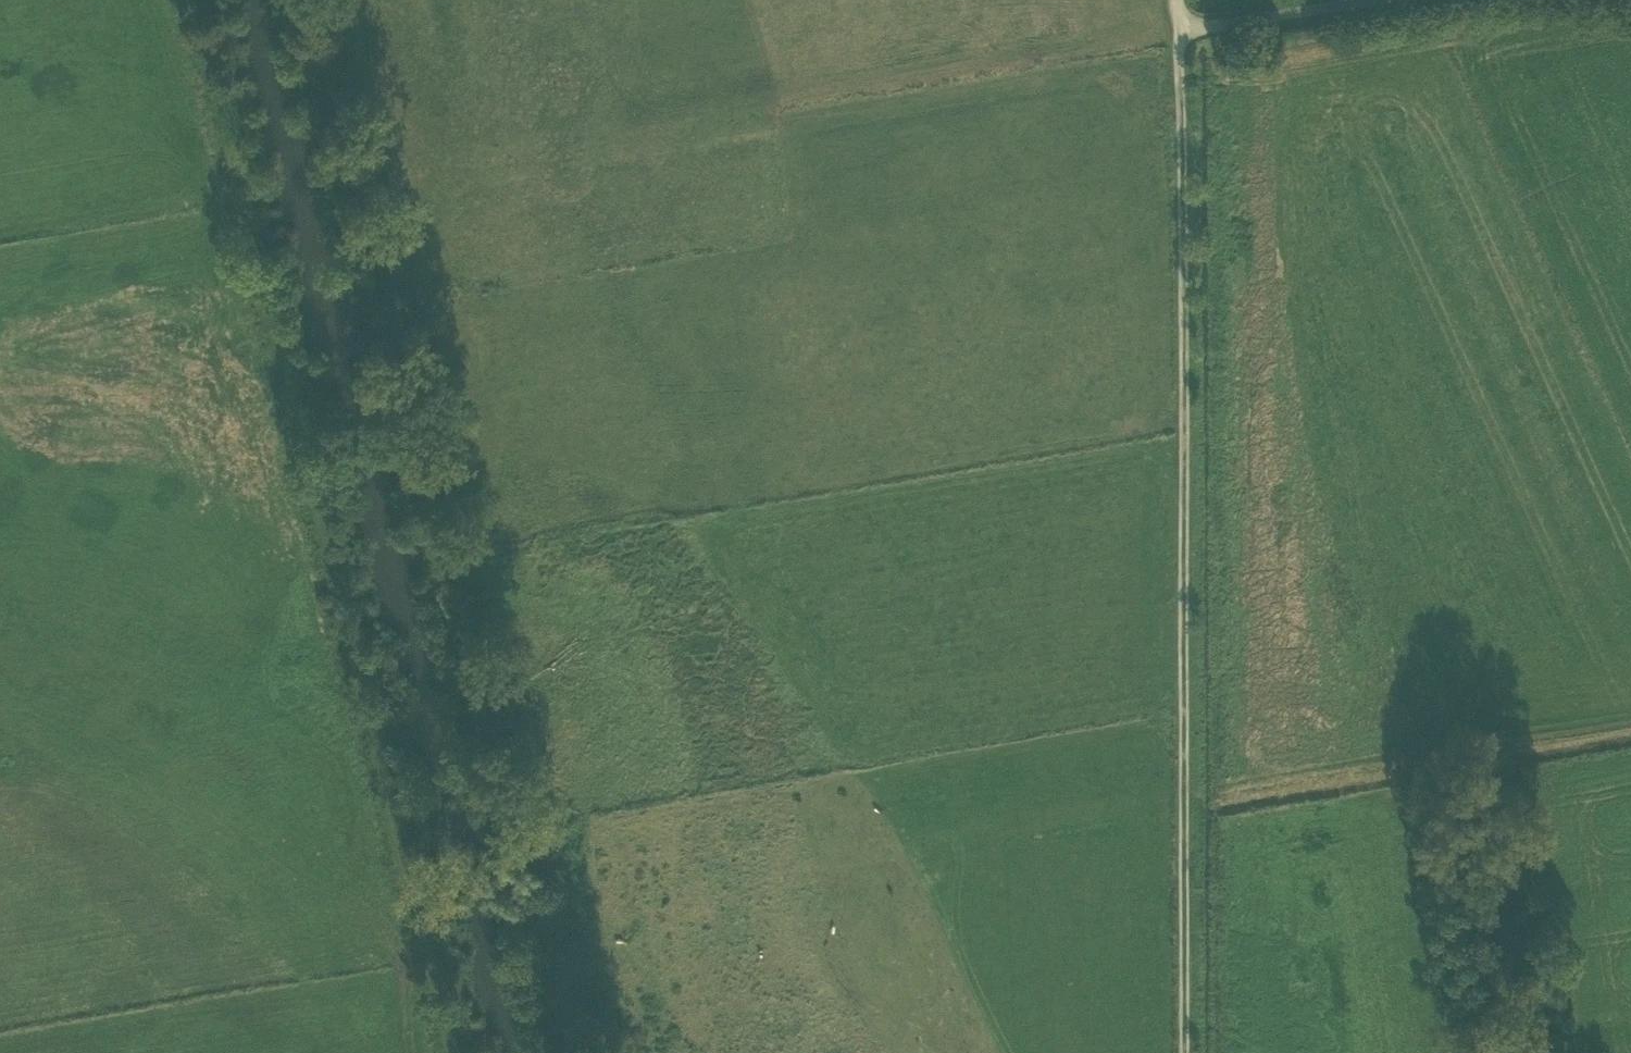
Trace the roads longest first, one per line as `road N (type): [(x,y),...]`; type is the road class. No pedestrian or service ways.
road 1 (track): [(449,1052),(187,0)]
road 2 (track): [(1182,30),(1187,1052)]
road 3 (track): [(1357,0),(1182,30)]

